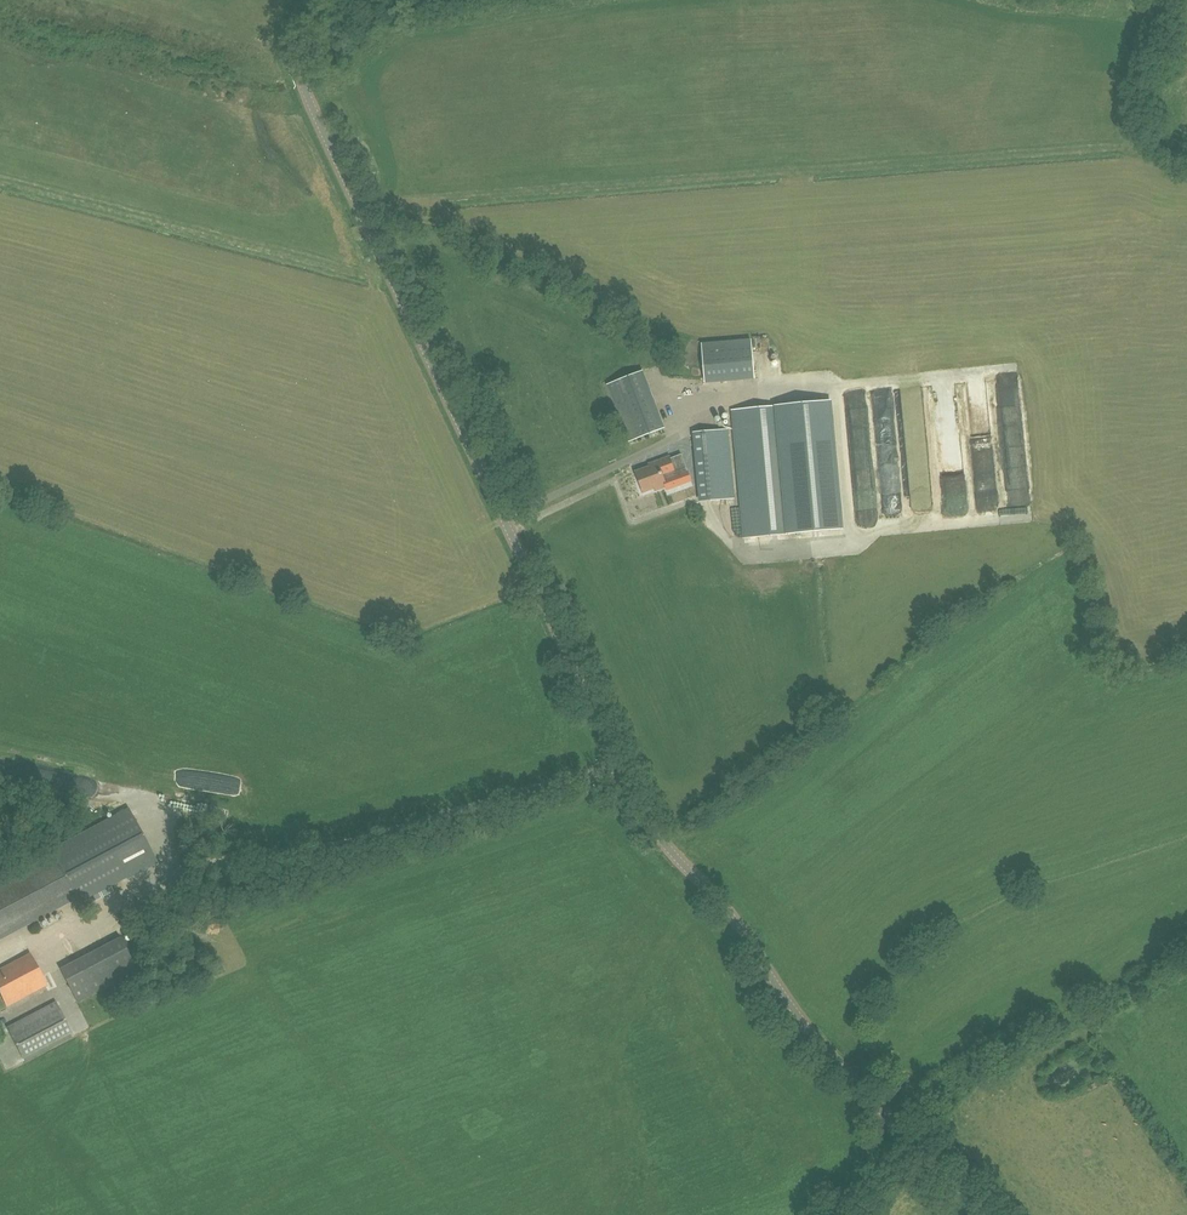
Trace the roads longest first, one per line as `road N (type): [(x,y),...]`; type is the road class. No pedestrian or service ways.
road 1 (tertiary): [(979,1214),(818,1043),(725,906),(638,807),(300,84),(294,41),(306,0)]

